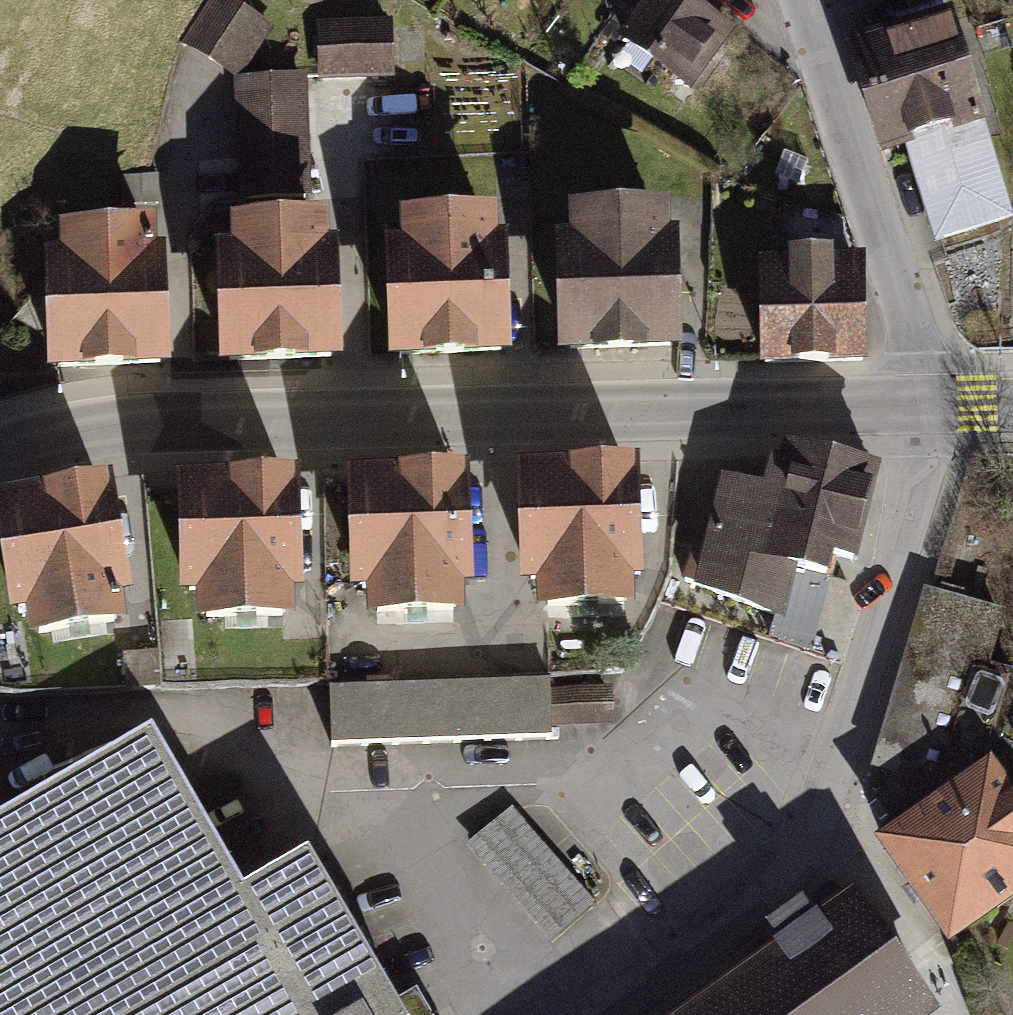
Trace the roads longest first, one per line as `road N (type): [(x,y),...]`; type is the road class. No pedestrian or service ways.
road 1 (tertiary): [(0,452),(42,435),(197,419),(924,404)]
road 2 (residential): [(590,1014),(820,849),(905,535),(924,404)]
road 3 (residential): [(924,404),(921,364),(799,0)]

